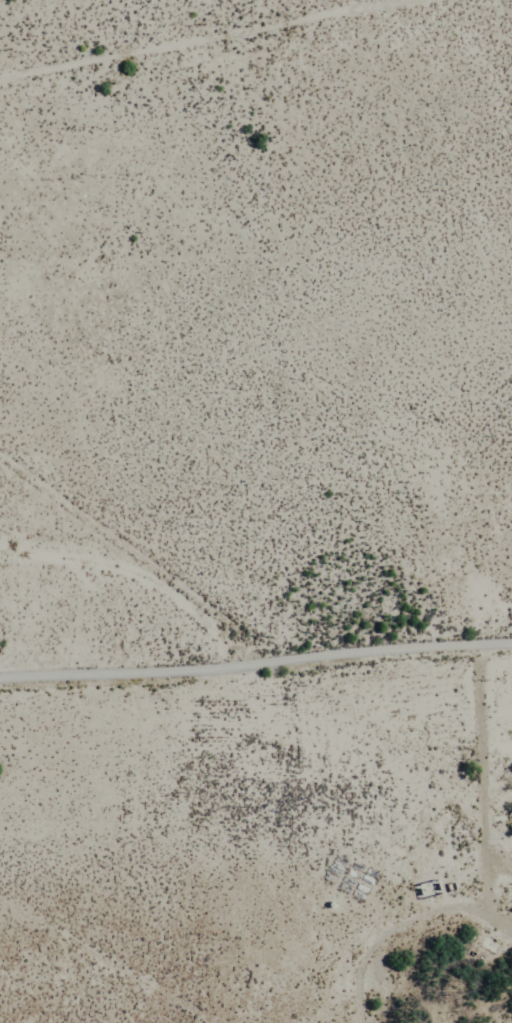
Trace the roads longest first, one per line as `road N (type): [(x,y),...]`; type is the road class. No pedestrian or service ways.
road 1 (residential): [(511,640),(0,676)]
road 2 (track): [(0,77),(412,0)]

